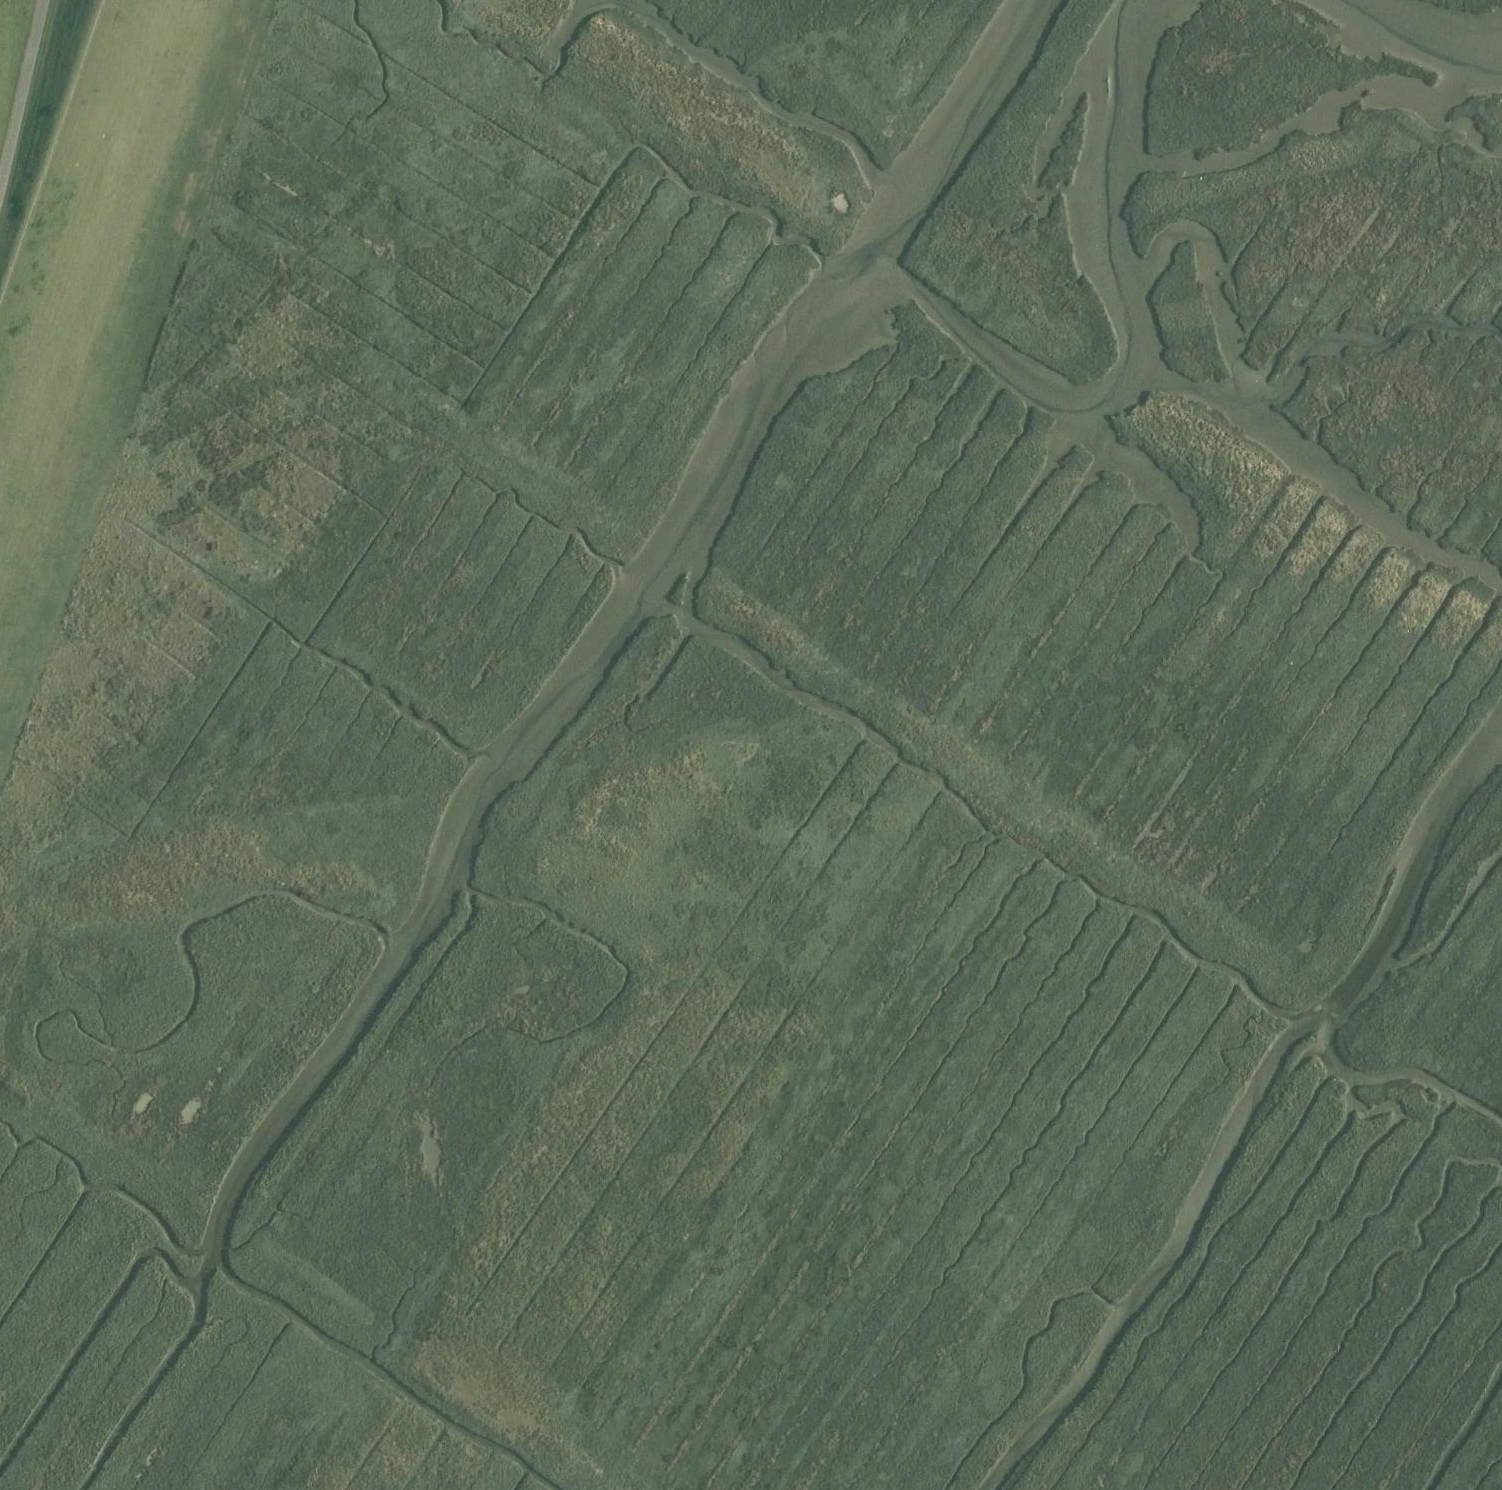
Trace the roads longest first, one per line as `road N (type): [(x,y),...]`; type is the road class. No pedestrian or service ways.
road 1 (track): [(44,0),(0,184)]

